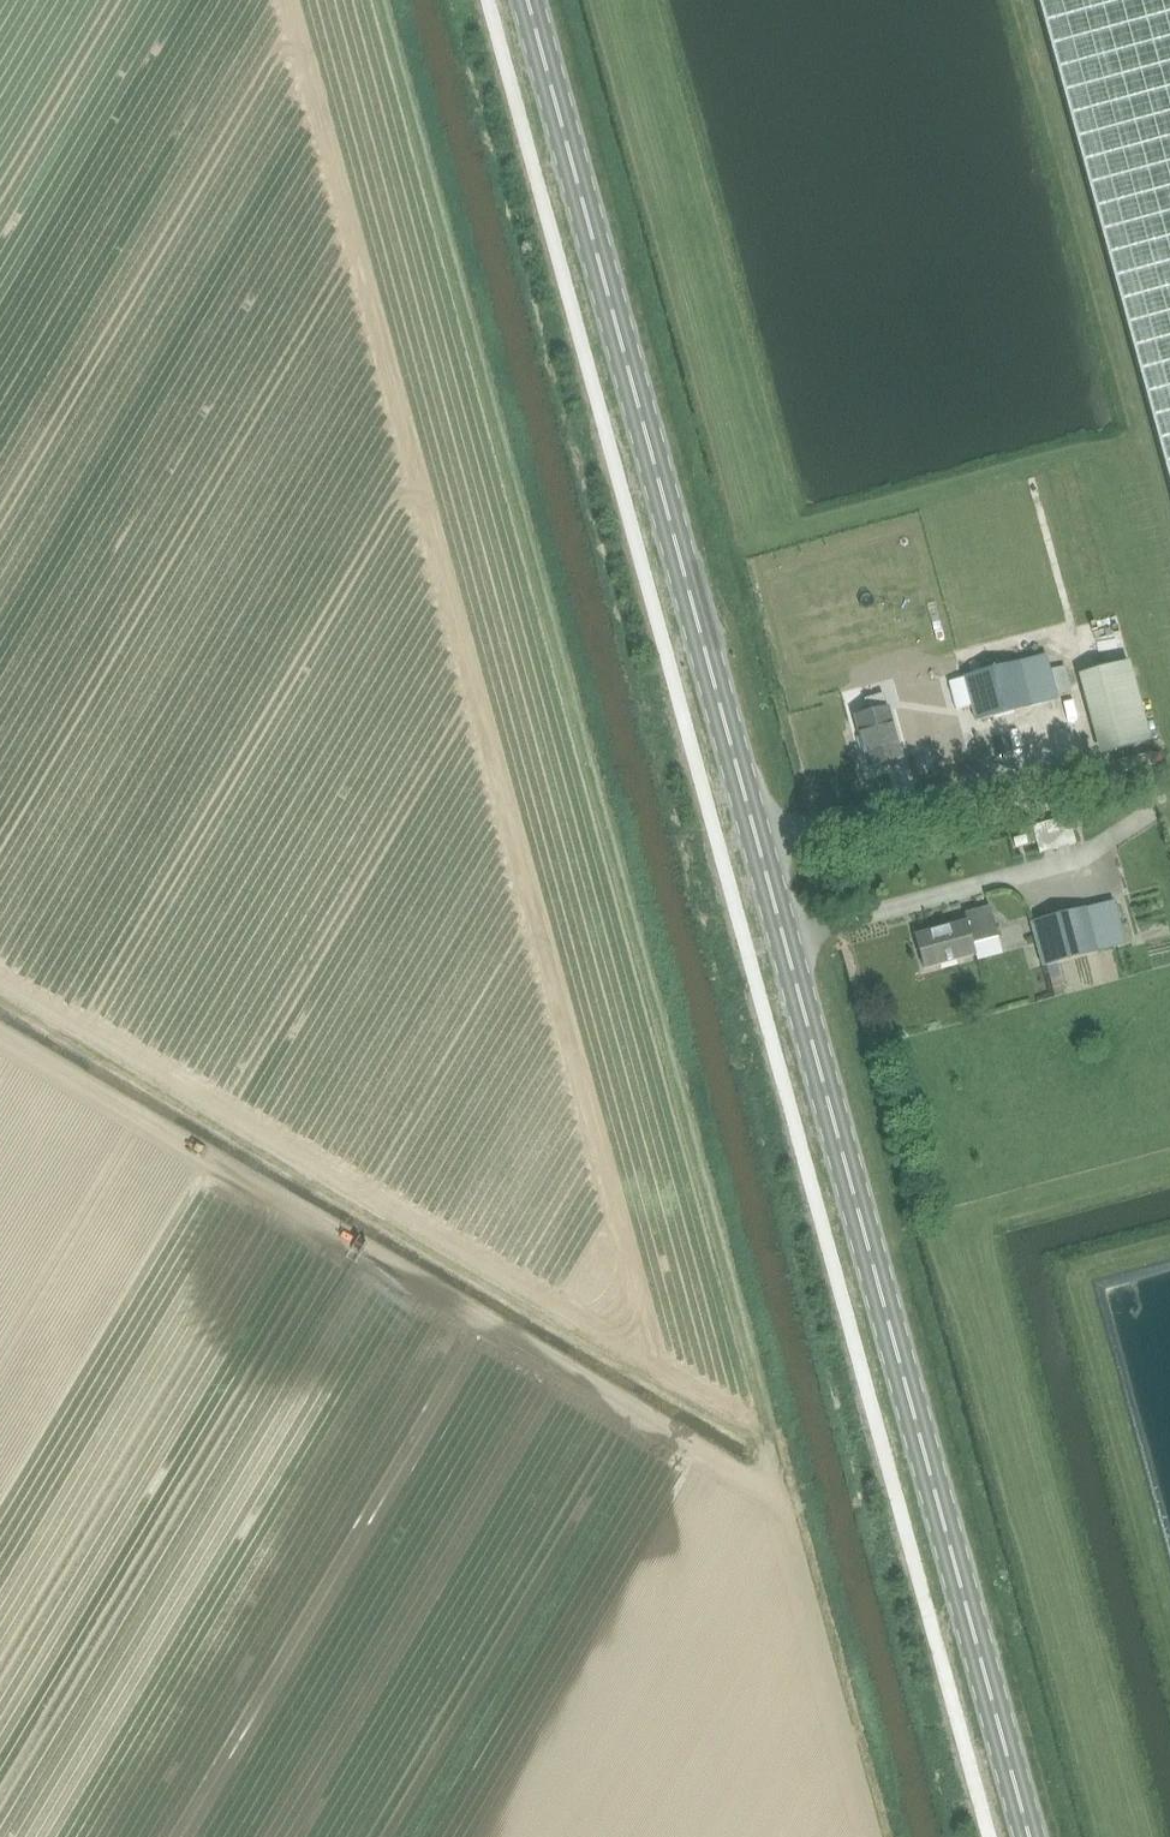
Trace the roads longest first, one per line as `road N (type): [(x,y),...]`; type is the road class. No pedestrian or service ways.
road 1 (secondary): [(1031,1836),(528,0)]

